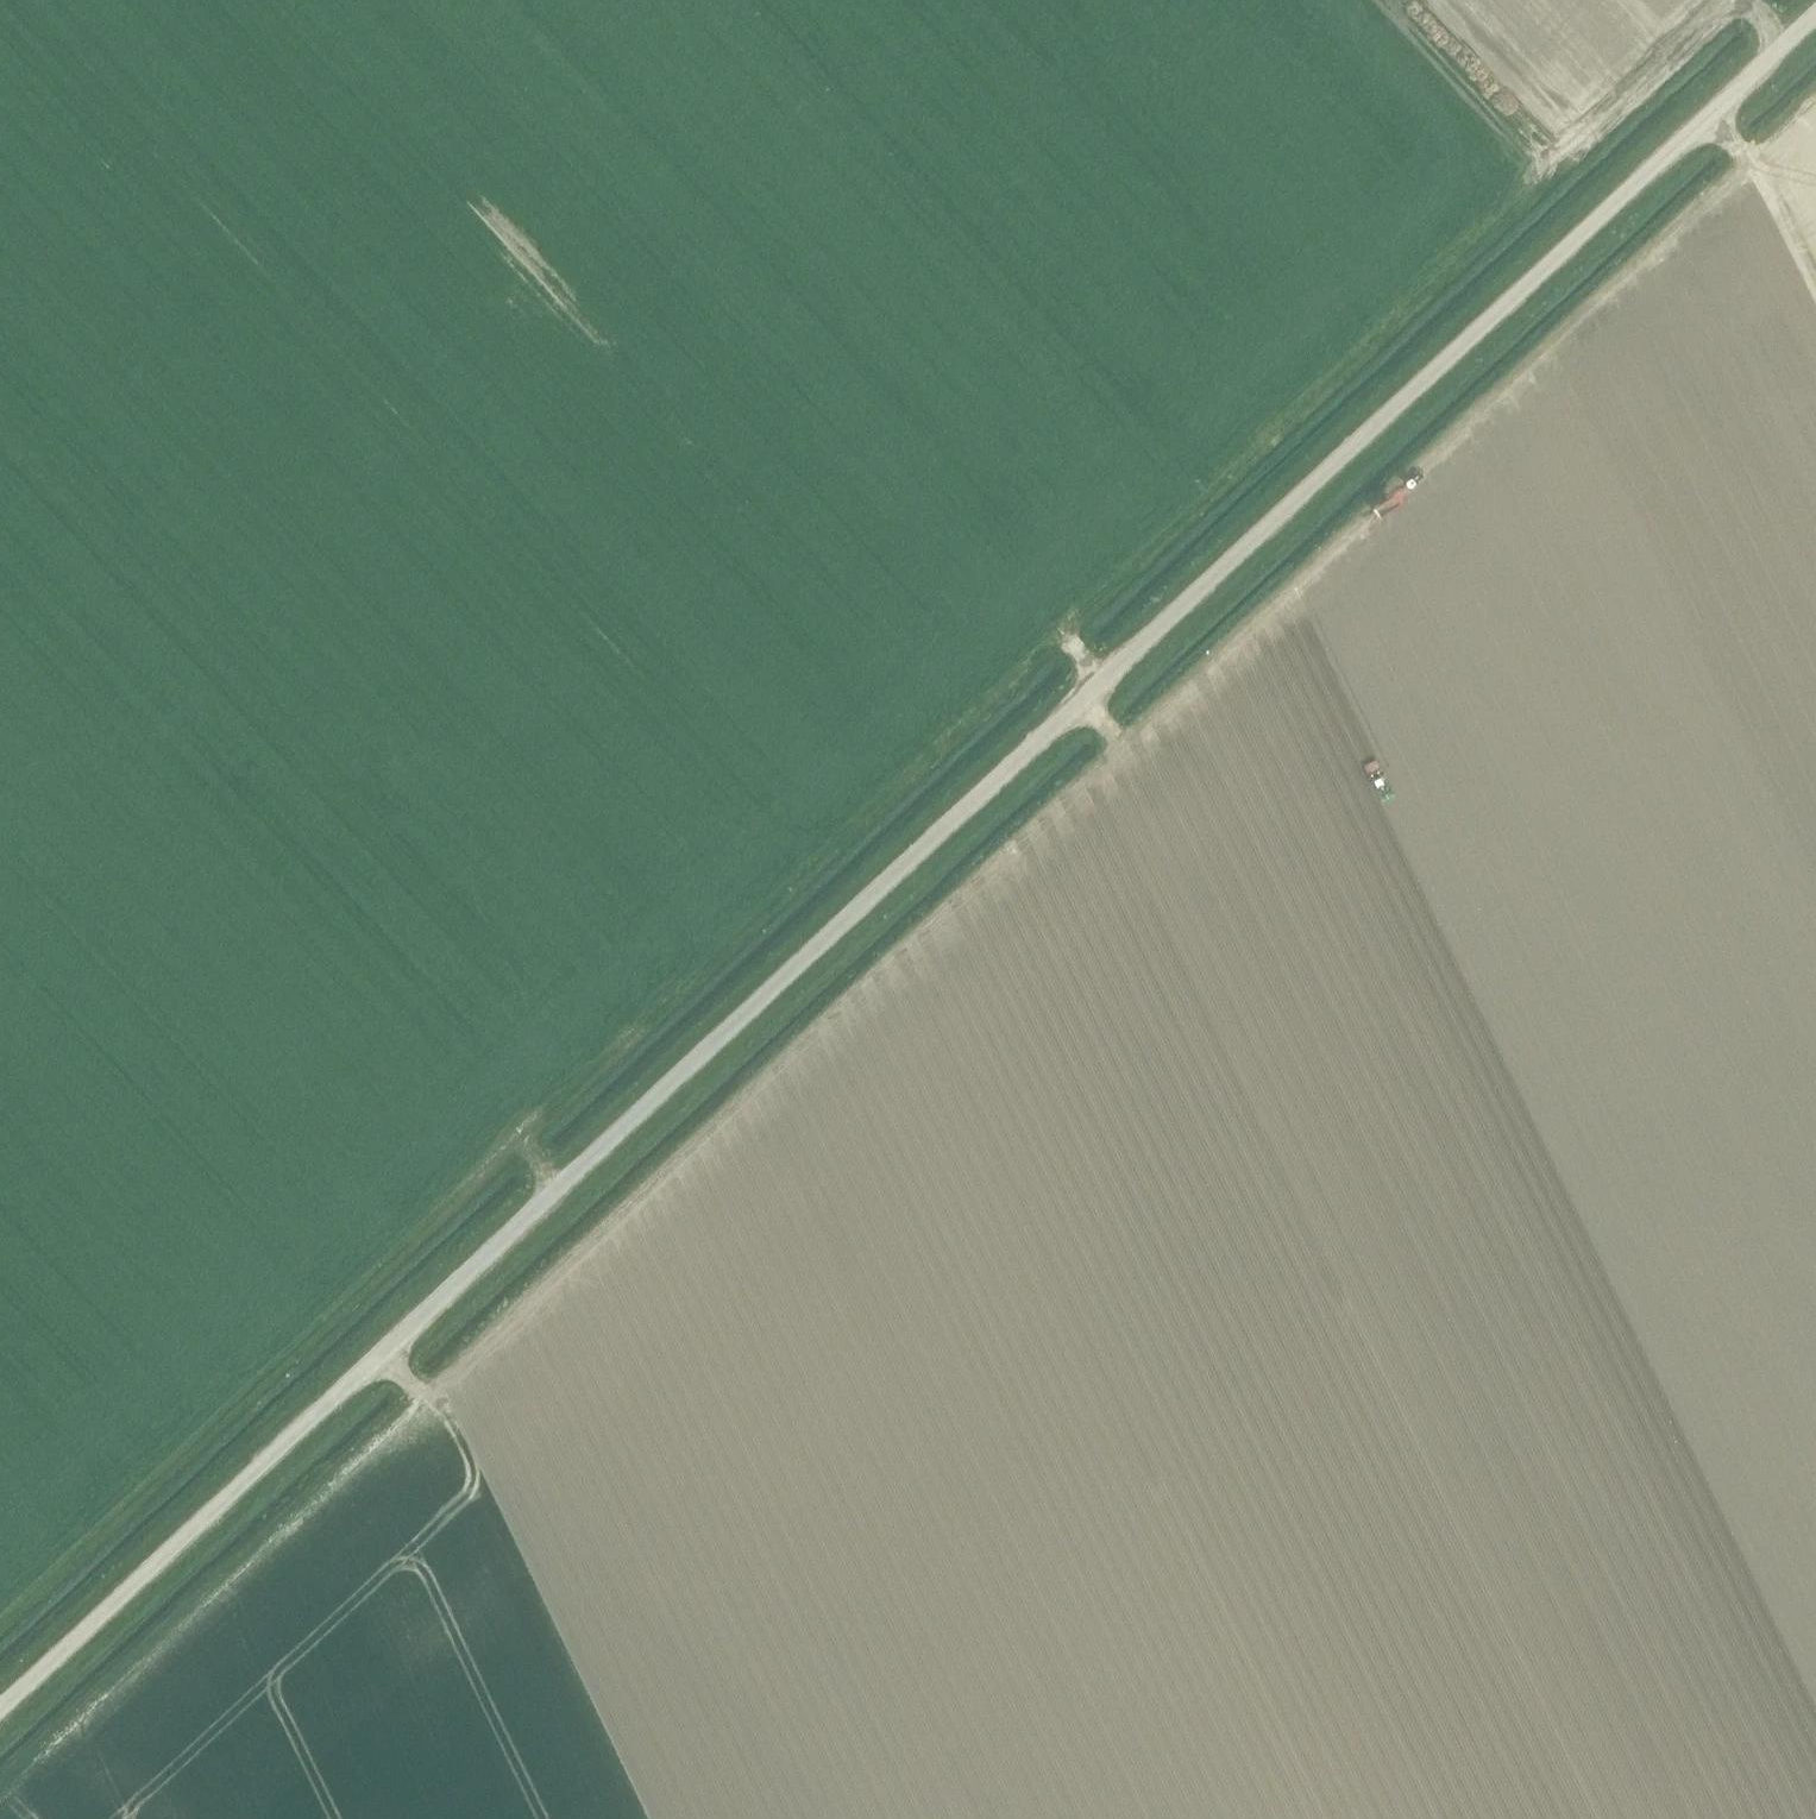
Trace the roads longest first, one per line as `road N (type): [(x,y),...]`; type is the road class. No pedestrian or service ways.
road 1 (unclassified): [(0,1709),(1815,12)]

